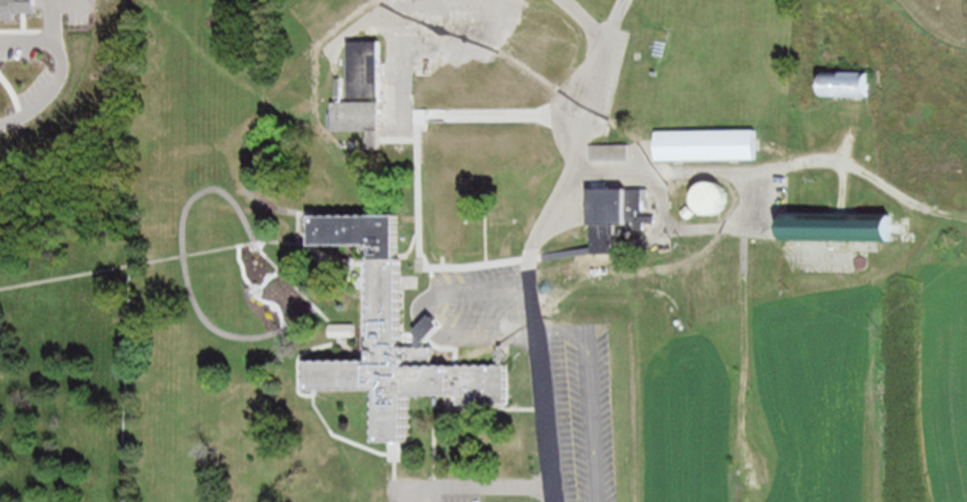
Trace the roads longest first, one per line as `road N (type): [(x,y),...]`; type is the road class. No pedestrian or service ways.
road 1 (track): [(966,219),(903,198),(851,166)]

